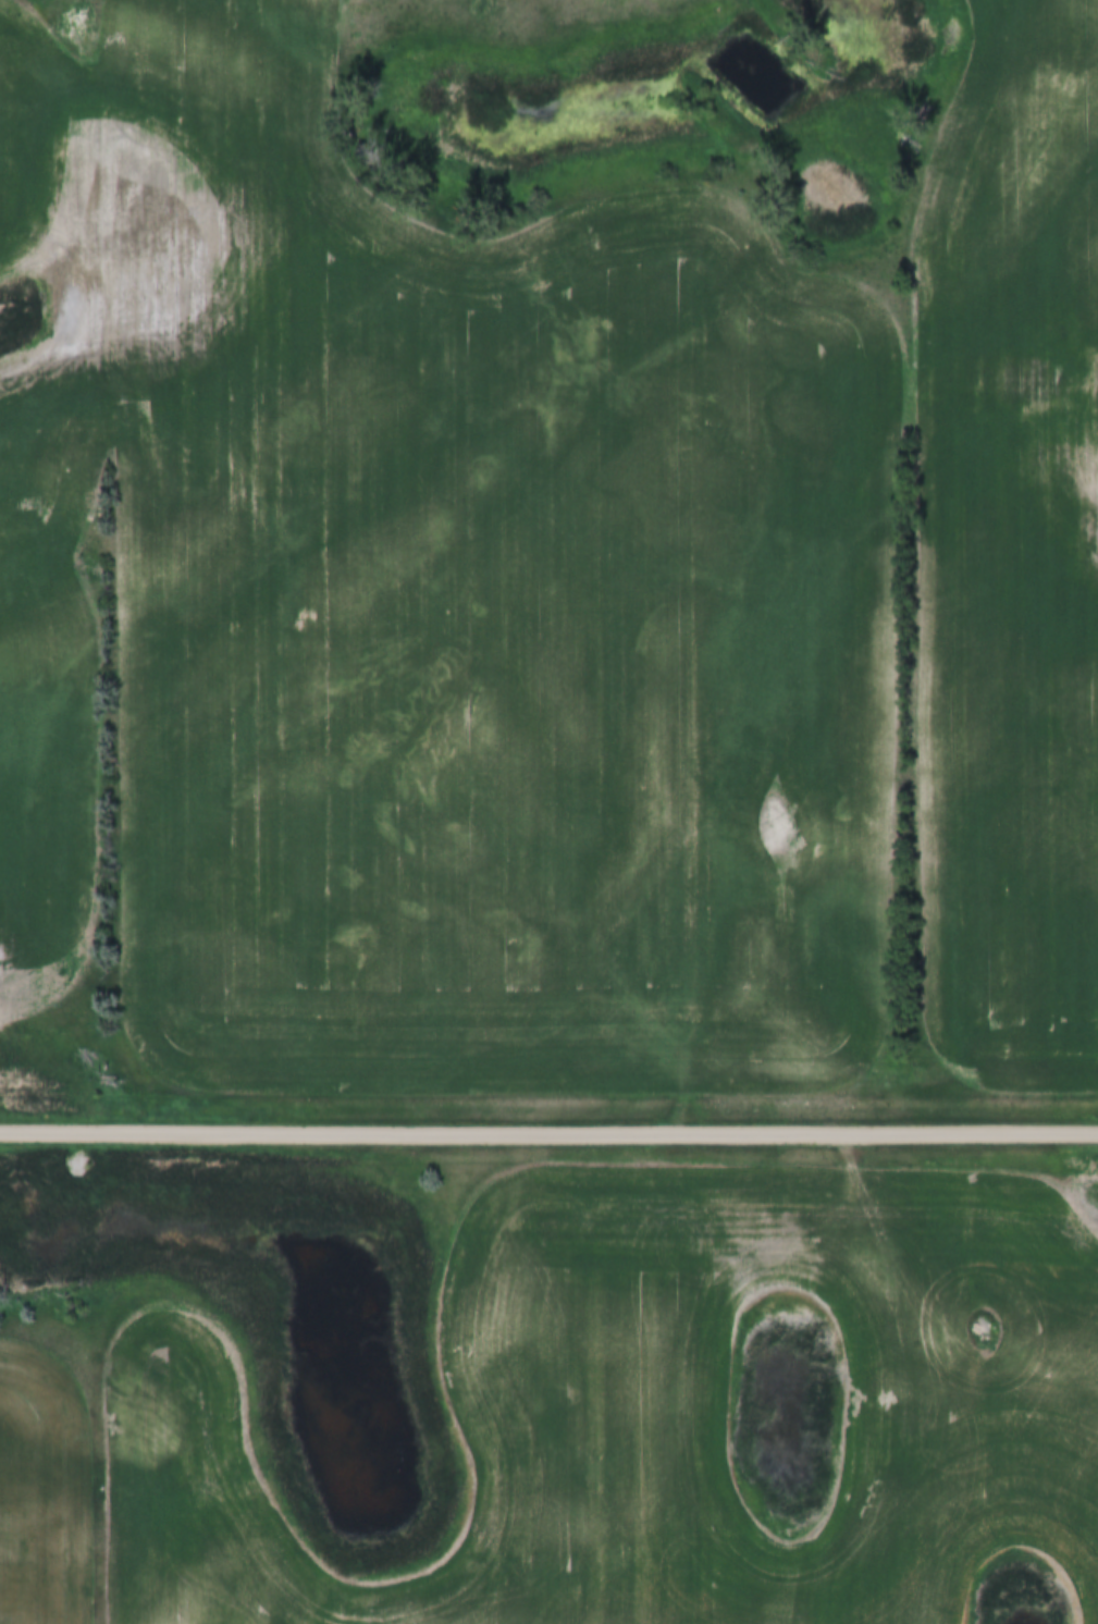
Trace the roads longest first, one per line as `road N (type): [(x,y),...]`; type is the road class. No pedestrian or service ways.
road 1 (residential): [(1097,1134),(0,1134)]

